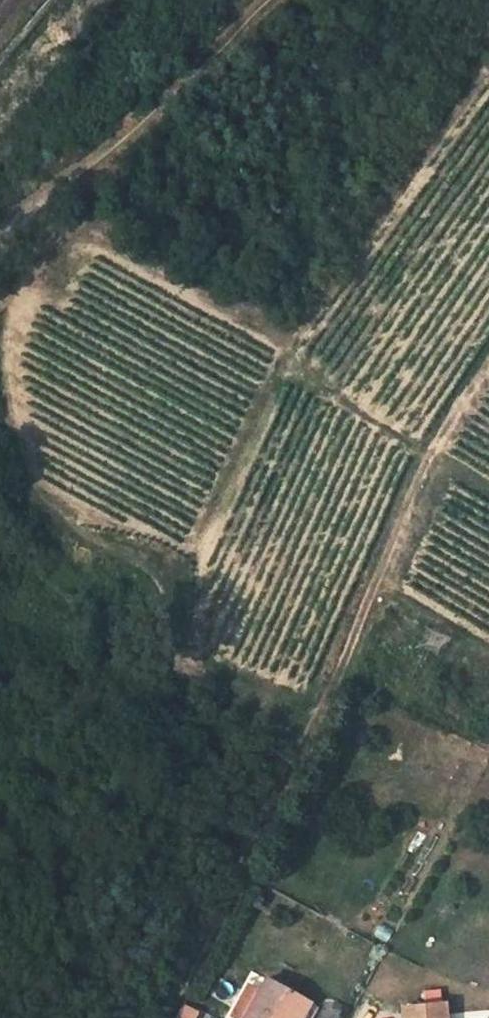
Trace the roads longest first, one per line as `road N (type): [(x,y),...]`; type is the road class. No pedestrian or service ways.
road 1 (track): [(426,456),(313,719),(165,1017)]

